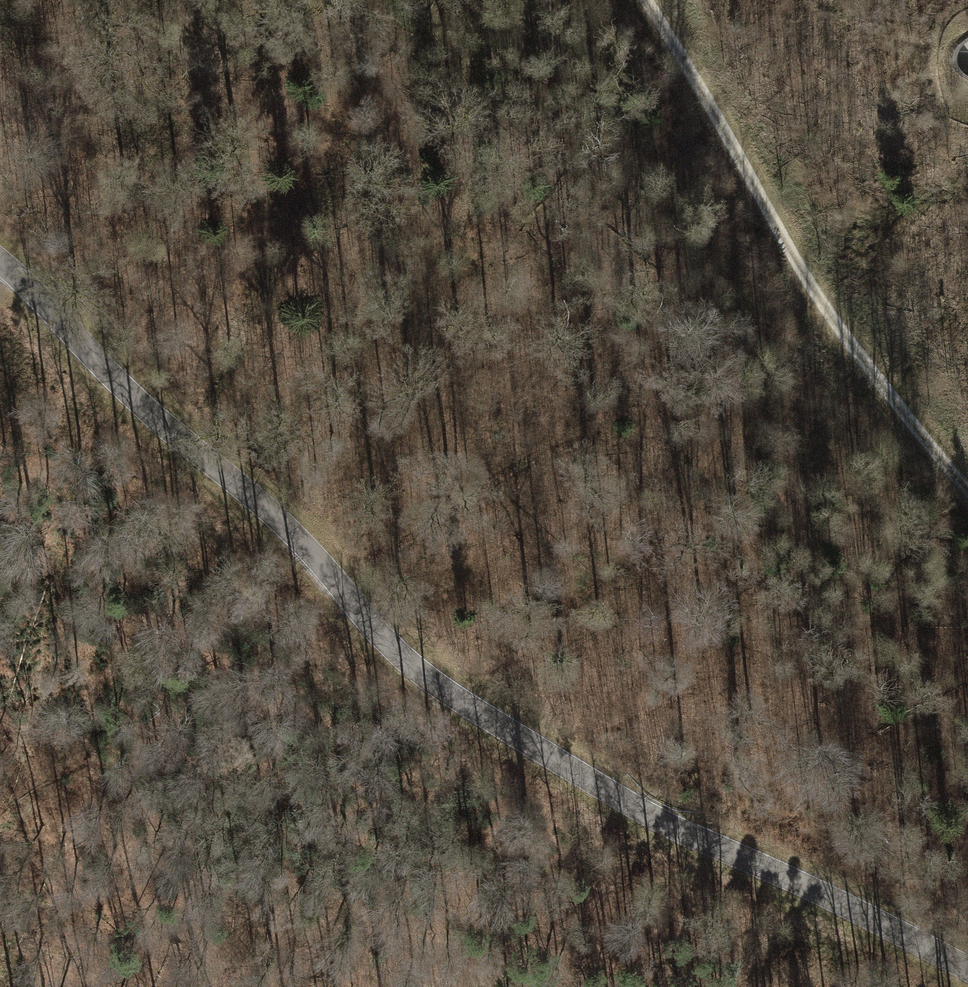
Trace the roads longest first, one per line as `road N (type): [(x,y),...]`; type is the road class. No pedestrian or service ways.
road 1 (motorway): [(967,56),(859,64),(779,83),(639,144),(502,248),(453,305),(369,446),(322,589),(311,681),(312,834),(345,986)]
road 2 (unclassified): [(0,264),(115,382),(280,517),(417,660),(536,738),(967,963)]
road 3 (motorway): [(656,0),(663,257),(651,457),(631,658),(568,986)]
road 4 (motorway): [(719,986),(770,692),(793,481),(788,0)]
road 5 (track): [(654,0),(855,347),(967,483)]

